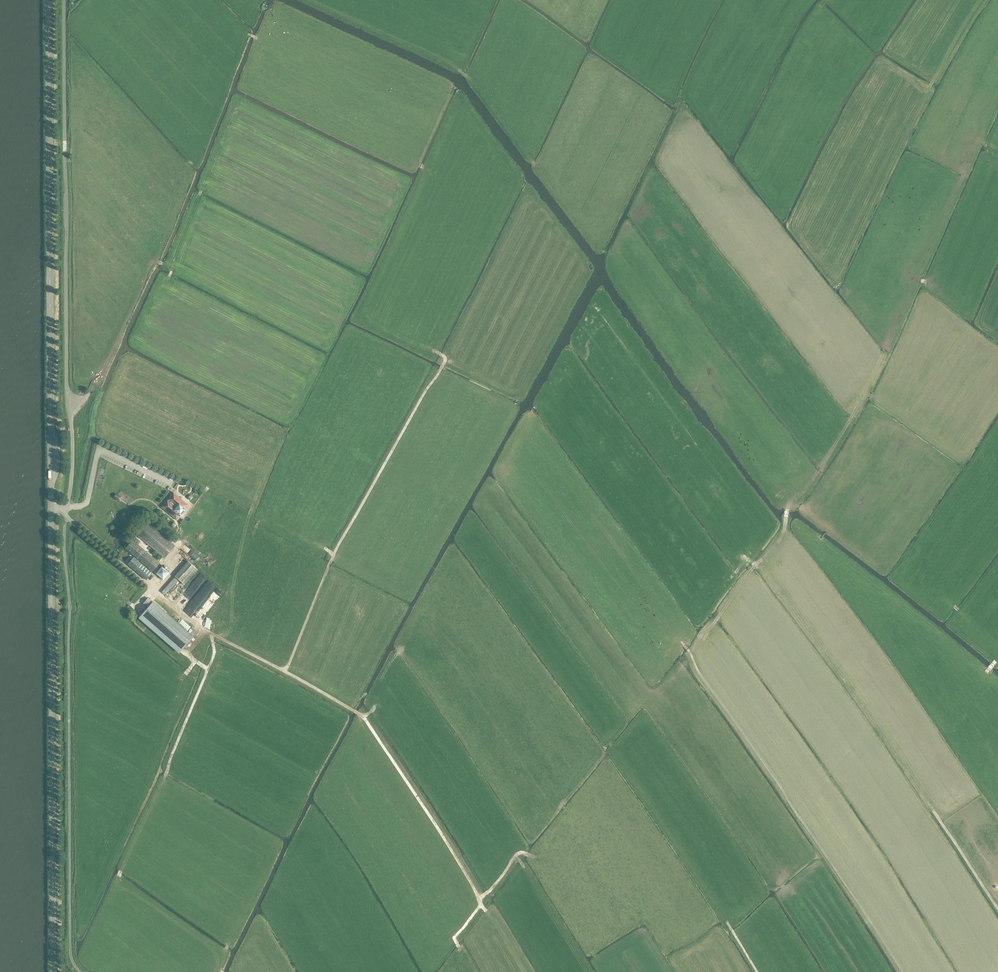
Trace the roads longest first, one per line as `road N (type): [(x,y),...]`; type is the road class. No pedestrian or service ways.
road 1 (track): [(436,351),(443,365),(334,553),(285,672),(212,631),(213,655),(118,878)]
road 2 (unclassified): [(65,0),(73,464),(66,514)]
road 3 (tertiary): [(50,0),(51,509)]
road 4 (track): [(676,670),(784,528),(787,508),(837,443),(919,281),(927,280)]
road 5 (tertiary): [(53,971),(51,509)]
road 6 (track): [(903,971),(684,645)]
road 7 (track): [(396,655),(524,848),(484,894)]
road 8 (track): [(212,631),(66,514)]
road 9 (track): [(919,281),(984,116)]
road 10 (track): [(393,658),(375,707),(363,715),(285,672)]
road 11 (track): [(170,267),(156,261),(101,371)]

